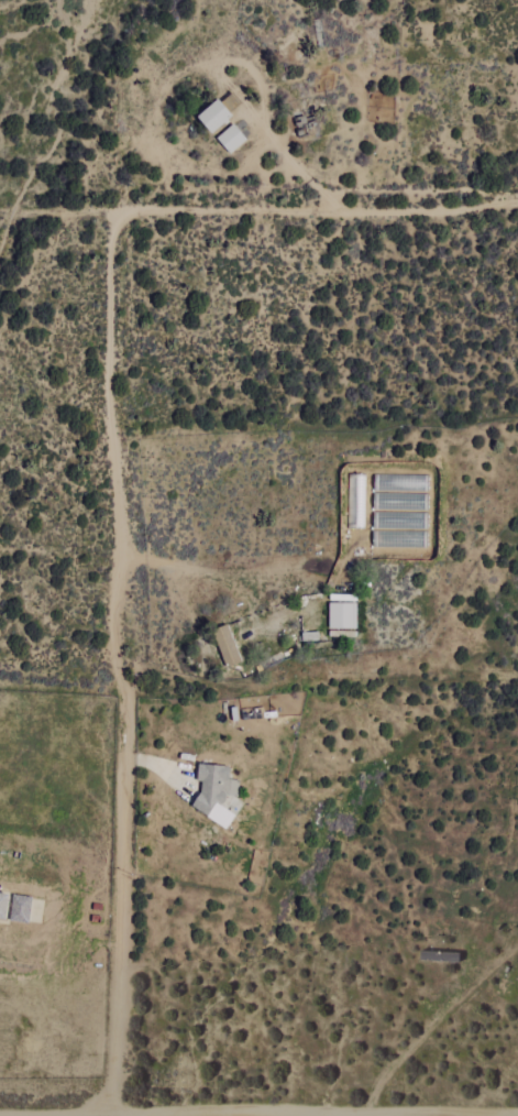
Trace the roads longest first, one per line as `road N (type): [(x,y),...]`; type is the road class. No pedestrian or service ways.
road 1 (track): [(115,210),(108,401),(120,511),(112,648),(131,696),(112,1113)]
road 2 (residential): [(517,205),(115,210)]
road 3 (residential): [(25,1115),(341,1115)]

